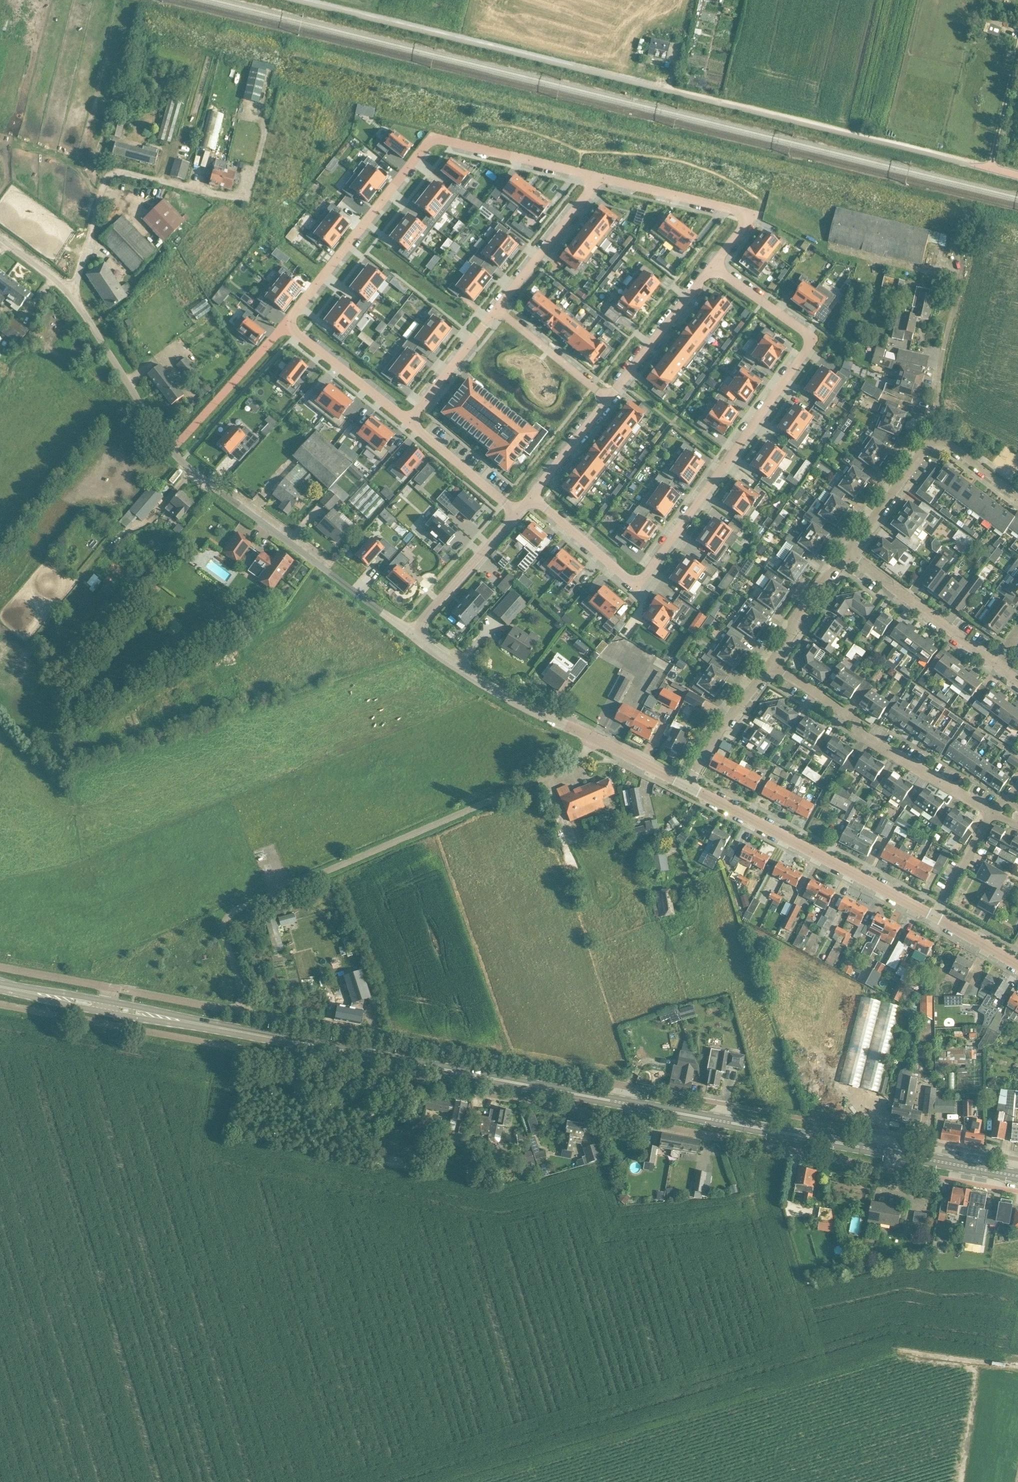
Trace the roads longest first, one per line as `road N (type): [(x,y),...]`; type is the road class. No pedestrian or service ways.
road 1 (unclassified): [(637,1107),(625,1087),(595,1078),(244,1012),(223,931),(231,912),(582,760),(592,739)]
road 2 (residential): [(635,1121),(0,1004)]
road 3 (residential): [(713,266),(804,331),(809,343),(644,577),(627,578),(532,497)]
road 4 (unclassified): [(411,634),(182,461),(69,291)]
road 5 (primary): [(637,1107),(234,1031)]
road 6 (residential): [(69,291),(107,176),(120,169),(245,198),(265,131),(255,114)]
road 7 (unclassified): [(935,916),(688,786)]
road 8 (residential): [(991,815),(859,734),(855,720),(772,664)]
road 9 (residential): [(893,1170),(635,1121)]
road 10 (residential): [(436,139),(285,323)]
road 11 (unclassified): [(592,739),(496,691),(411,634)]
road 12 (primary): [(697,1119),(902,1156)]
road 13 (residential): [(996,665),(848,553)]
road 14 (residential): [(610,398),(713,266)]
road 15 (residential): [(496,310),(597,177)]
road 16 (residential): [(436,139),(597,177)]
road 17 (residential): [(411,634),(517,512)]
road 18 (residential): [(410,422),(285,323)]
road 19 (residential): [(597,177),(745,217)]
road 20 (residential): [(1017,175),(990,169),(1017,49)]
road 21 (residential): [(688,786),(772,664)]
road 22 (residential): [(610,398),(496,310)]
road 23 (residential): [(848,553),(938,442)]
road 24 (residential): [(410,422),(496,310)]
road 25 (residential): [(517,512),(410,422)]
road 26 (residential): [(772,664),(793,620),(848,553)]
road 27 (residential): [(938,442),(931,407),(954,310)]
road 28 (primary): [(106,1013),(234,1031)]
road 29 (primary): [(234,1031),(109,1000)]
road 30 (residential): [(532,497),(610,398)]

